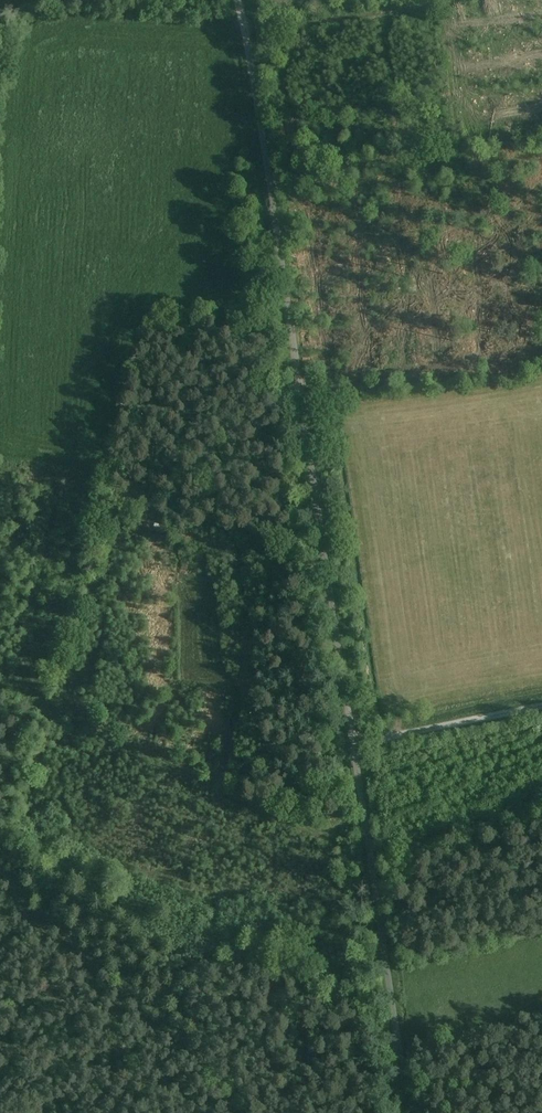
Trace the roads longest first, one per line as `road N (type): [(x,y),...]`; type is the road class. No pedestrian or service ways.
road 1 (unclassified): [(238,0),(410,1112)]
road 2 (track): [(541,705),(353,744)]
road 3 (track): [(245,29),(430,0)]

